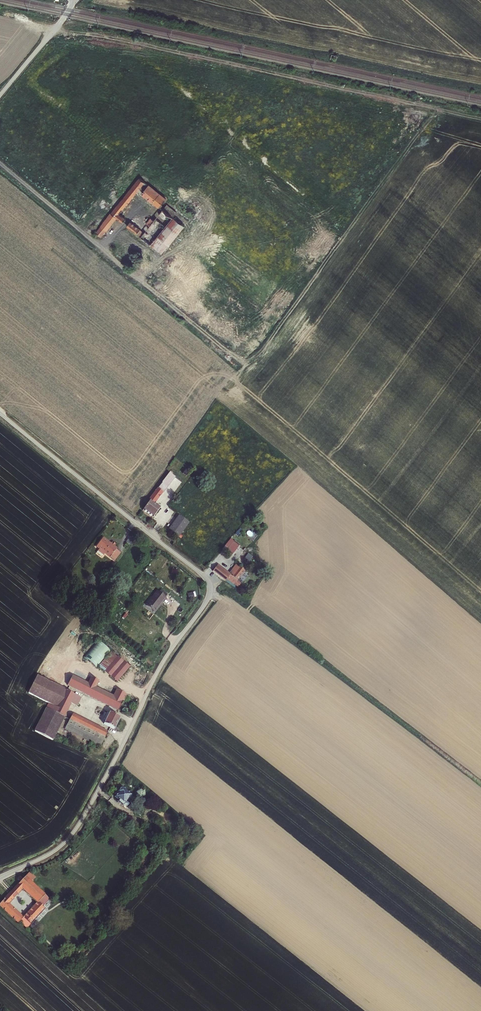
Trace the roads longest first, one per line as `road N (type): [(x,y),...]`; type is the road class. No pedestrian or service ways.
road 1 (unclassified): [(0,412),(202,575),(210,589),(77,827),(53,852),(0,877)]
road 2 (track): [(437,110),(262,355),(248,362),(102,248)]
road 3 (track): [(480,120),(99,36),(51,33)]
road 4 (unclassified): [(102,248),(0,163)]
road 5 (unclassified): [(76,0),(0,95)]

